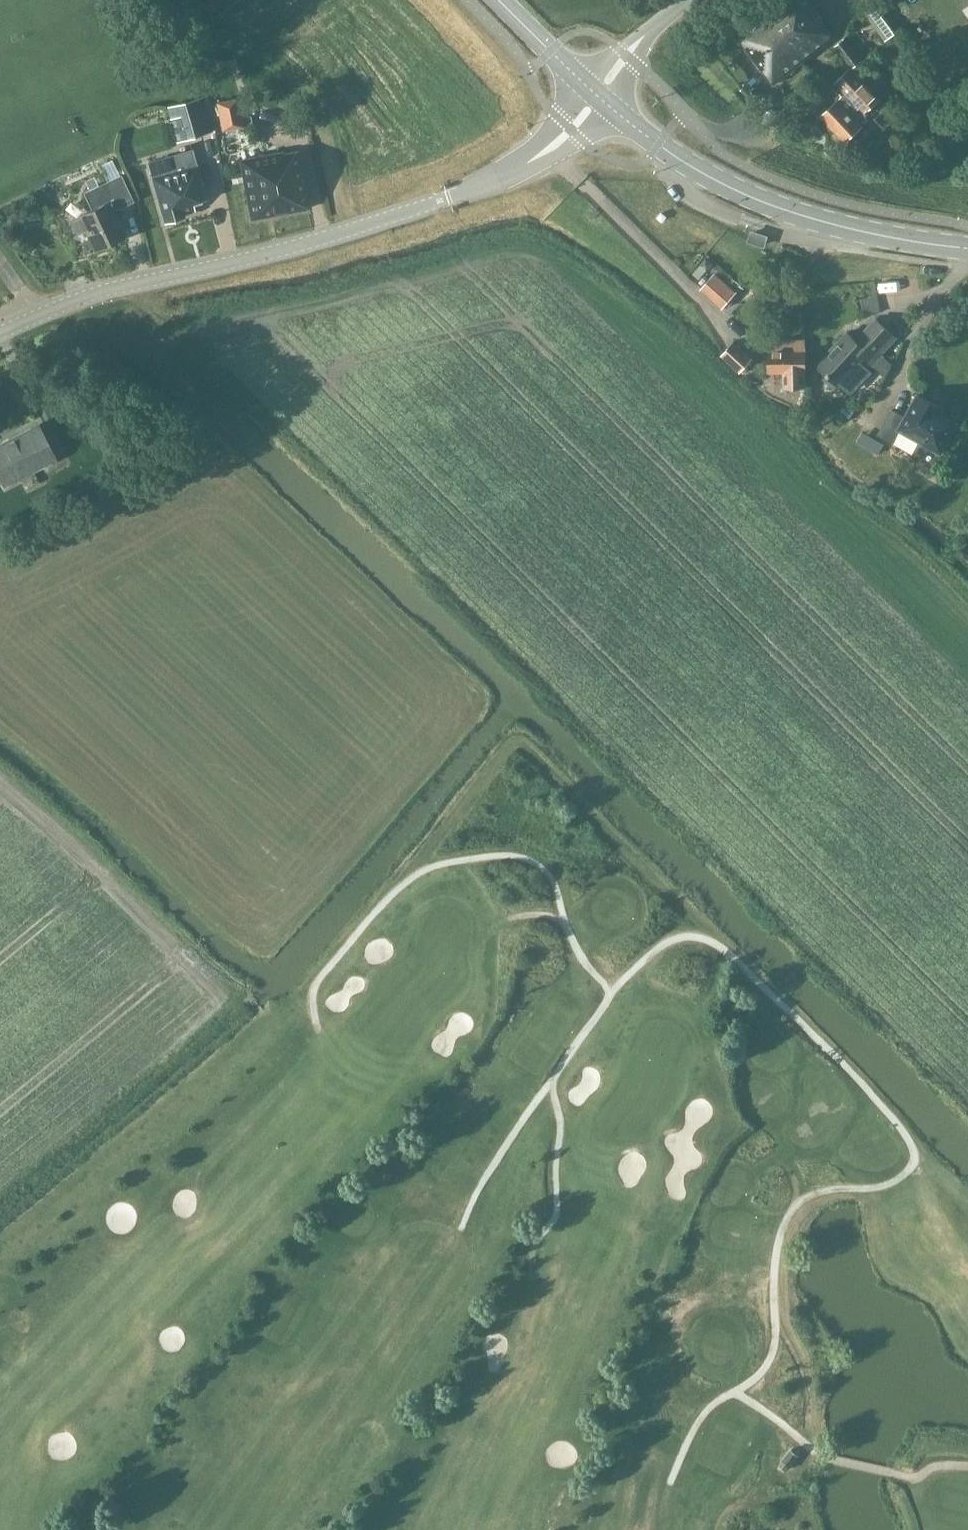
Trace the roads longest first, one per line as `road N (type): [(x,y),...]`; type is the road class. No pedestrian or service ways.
road 1 (tertiary): [(0,331),(84,293),(294,247),(510,175),(550,149),(601,97)]
road 2 (tertiary): [(967,248),(824,223),(765,202),(689,165),(601,97)]
road 3 (tertiary): [(601,97),(499,0)]
road 4 (unclassified): [(601,97),(627,54),(688,0)]

